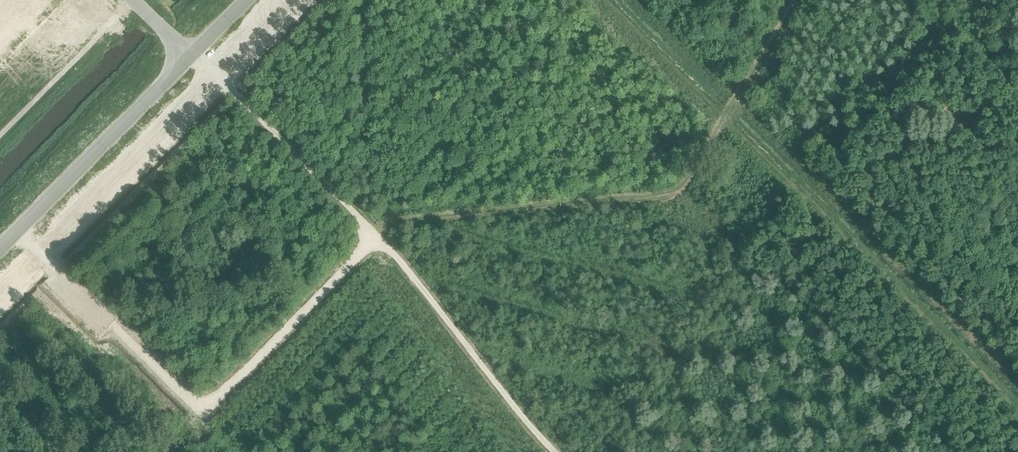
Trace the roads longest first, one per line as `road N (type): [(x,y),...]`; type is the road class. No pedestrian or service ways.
road 1 (track): [(555,451),(391,248),(193,51)]
road 2 (unclassified): [(0,290),(214,77)]
road 3 (unclassified): [(0,245),(167,77),(176,54)]

